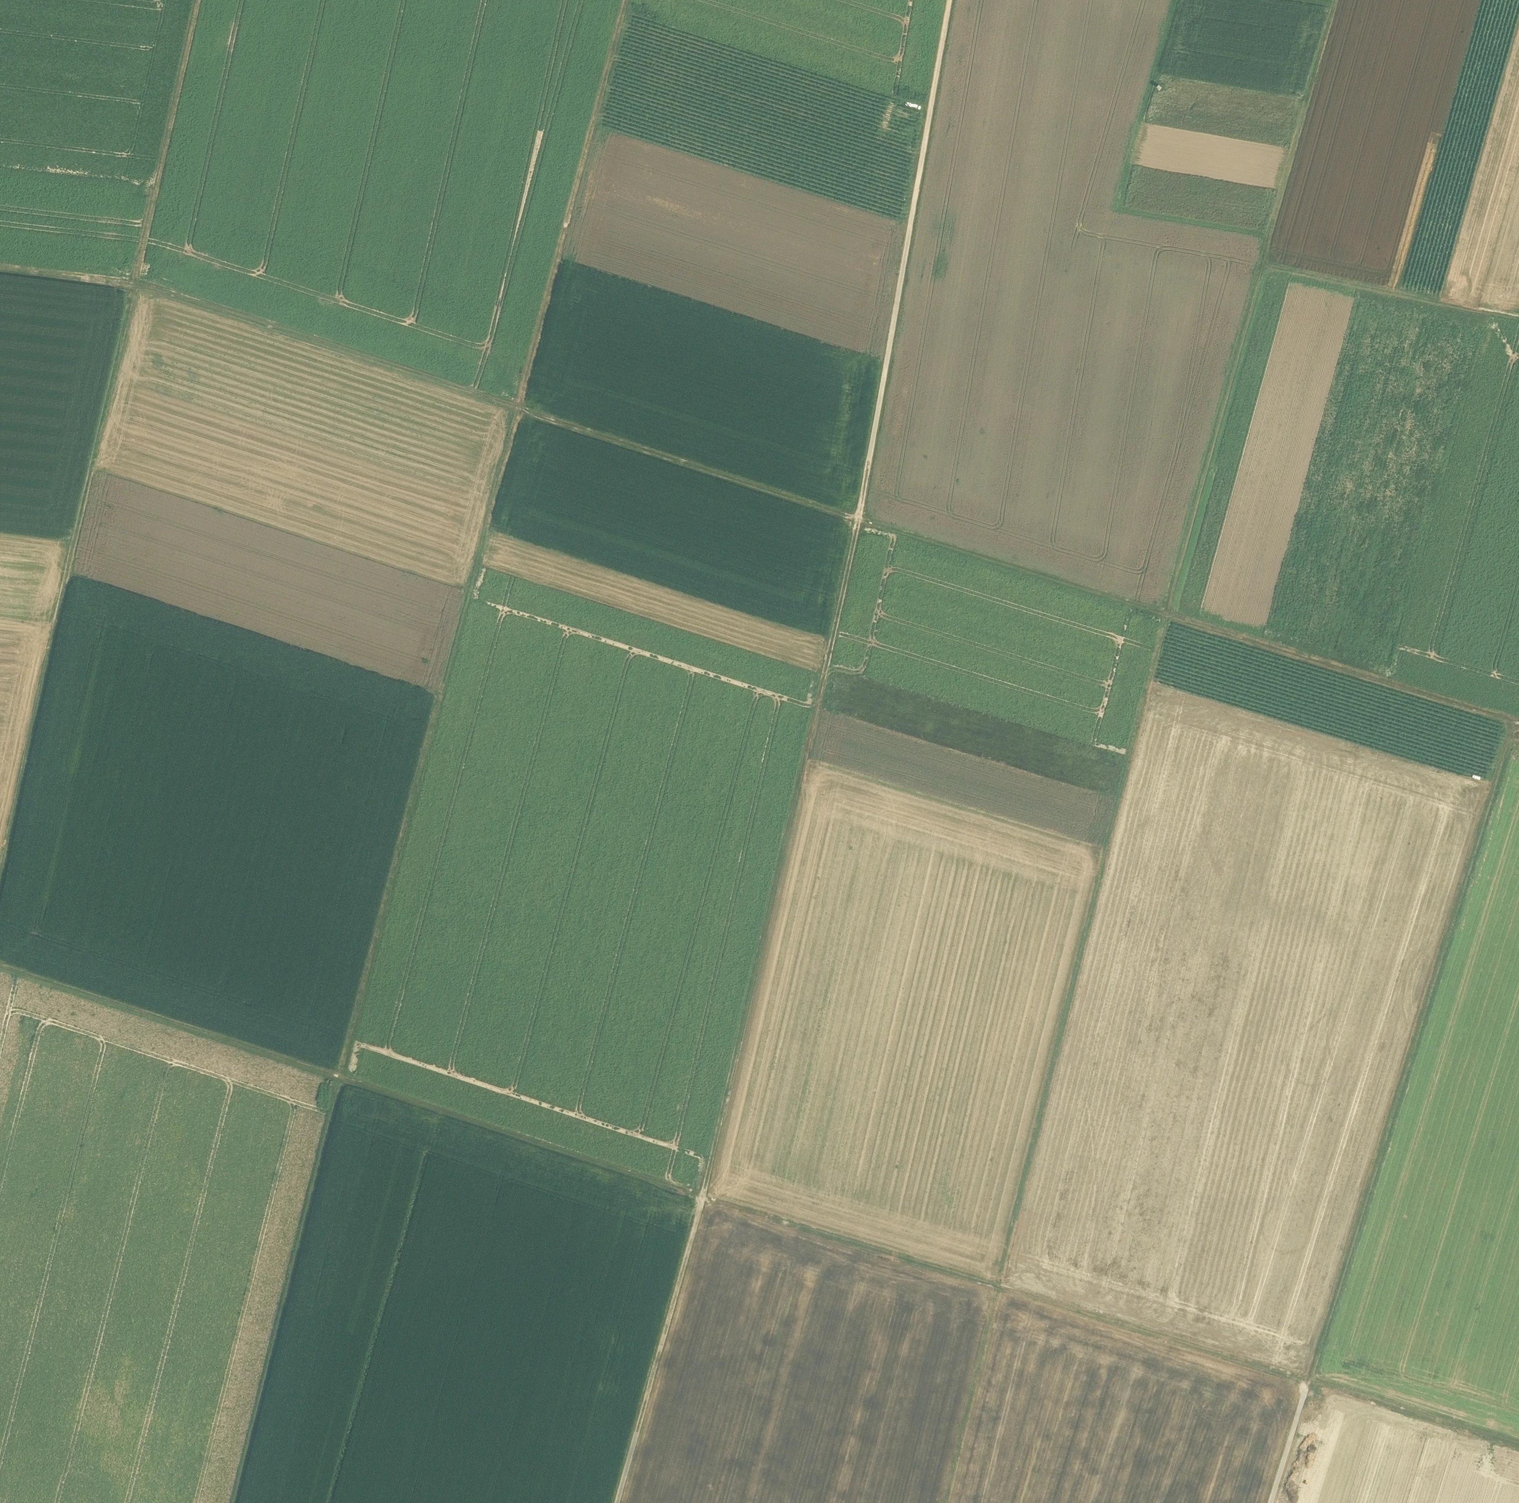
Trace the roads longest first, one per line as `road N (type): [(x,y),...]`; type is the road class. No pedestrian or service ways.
road 1 (track): [(242,1502),(345,1083),(633,0)]
road 2 (track): [(1306,1386),(739,1213),(0,972)]
road 3 (track): [(1268,272),(997,1293)]
road 4 (track): [(860,524),(742,1056),(637,1435)]
road 5 (track): [(0,910),(204,0)]
road 6 (track): [(860,524),(139,293),(0,276)]
road 7 (track): [(1518,728),(860,524)]
road 8 (track): [(1306,1386),(1518,731)]
road 9 (track): [(1336,0),(1268,272),(1518,325)]
road 10 (track): [(950,0),(860,524)]
road 11 (track): [(1306,1386),(1518,1449)]
road 12 (track): [(944,1502),(997,1293)]
road 13 (track): [(1270,1502),(1306,1386)]

